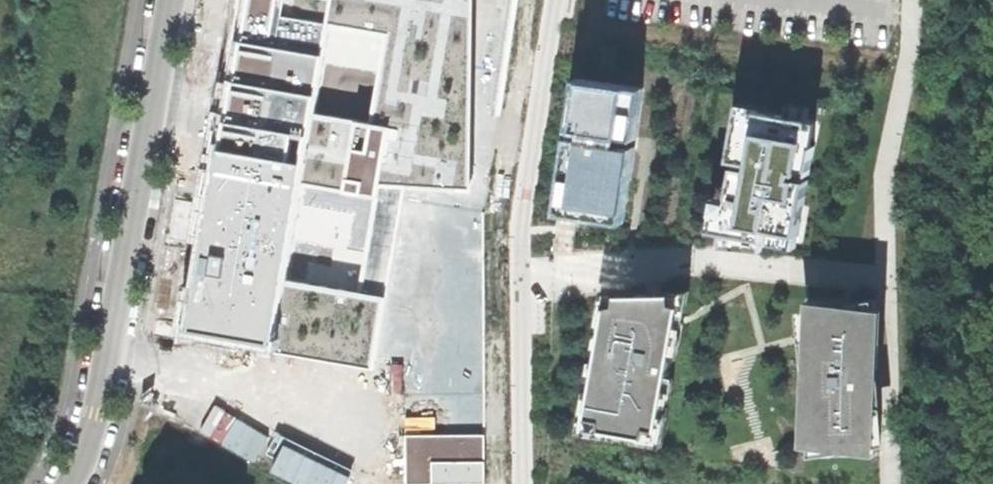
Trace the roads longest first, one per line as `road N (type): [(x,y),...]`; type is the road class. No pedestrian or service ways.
road 1 (unclassified): [(173,0),(90,425),(58,483)]
road 2 (residential): [(556,0),(520,248),(522,483)]

